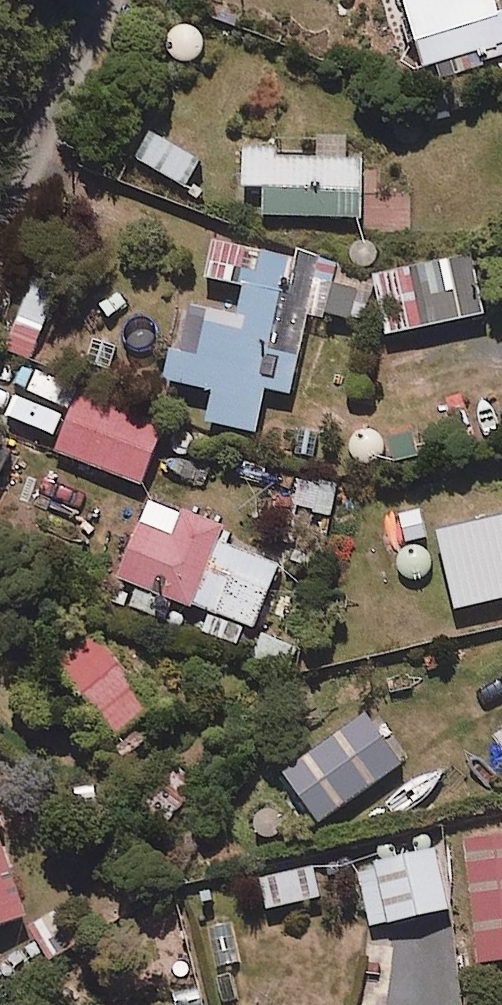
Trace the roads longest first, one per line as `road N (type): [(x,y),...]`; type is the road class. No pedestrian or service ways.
road 1 (residential): [(0,252),(111,0)]

